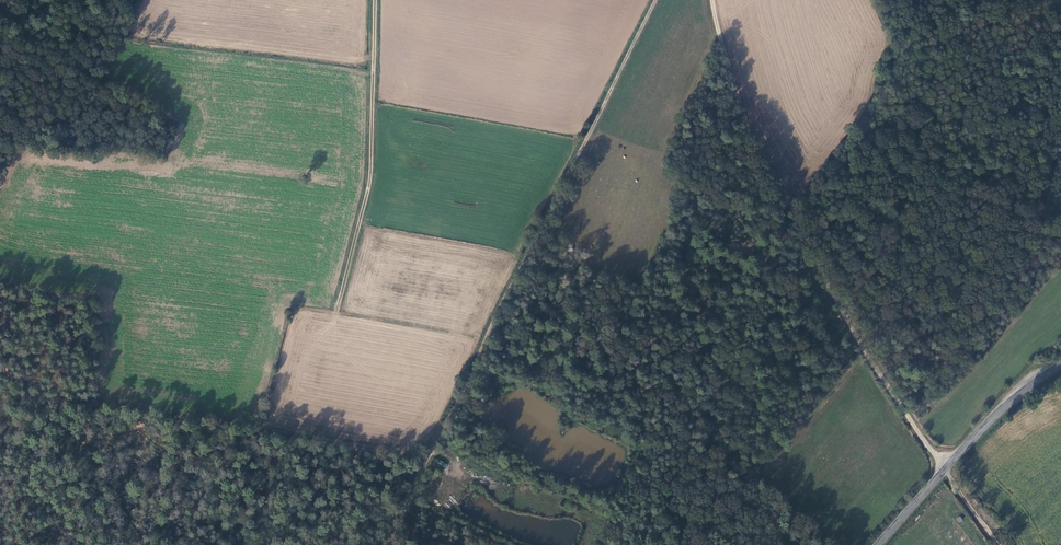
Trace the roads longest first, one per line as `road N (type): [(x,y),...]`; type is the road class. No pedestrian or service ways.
road 1 (track): [(1001,544),(795,242),(749,118),(719,0)]
road 2 (track): [(658,0),(384,544)]
road 3 (track): [(376,0),(370,189),(337,306)]
road 4 (tertiary): [(1060,365),(1000,412),(878,544)]

